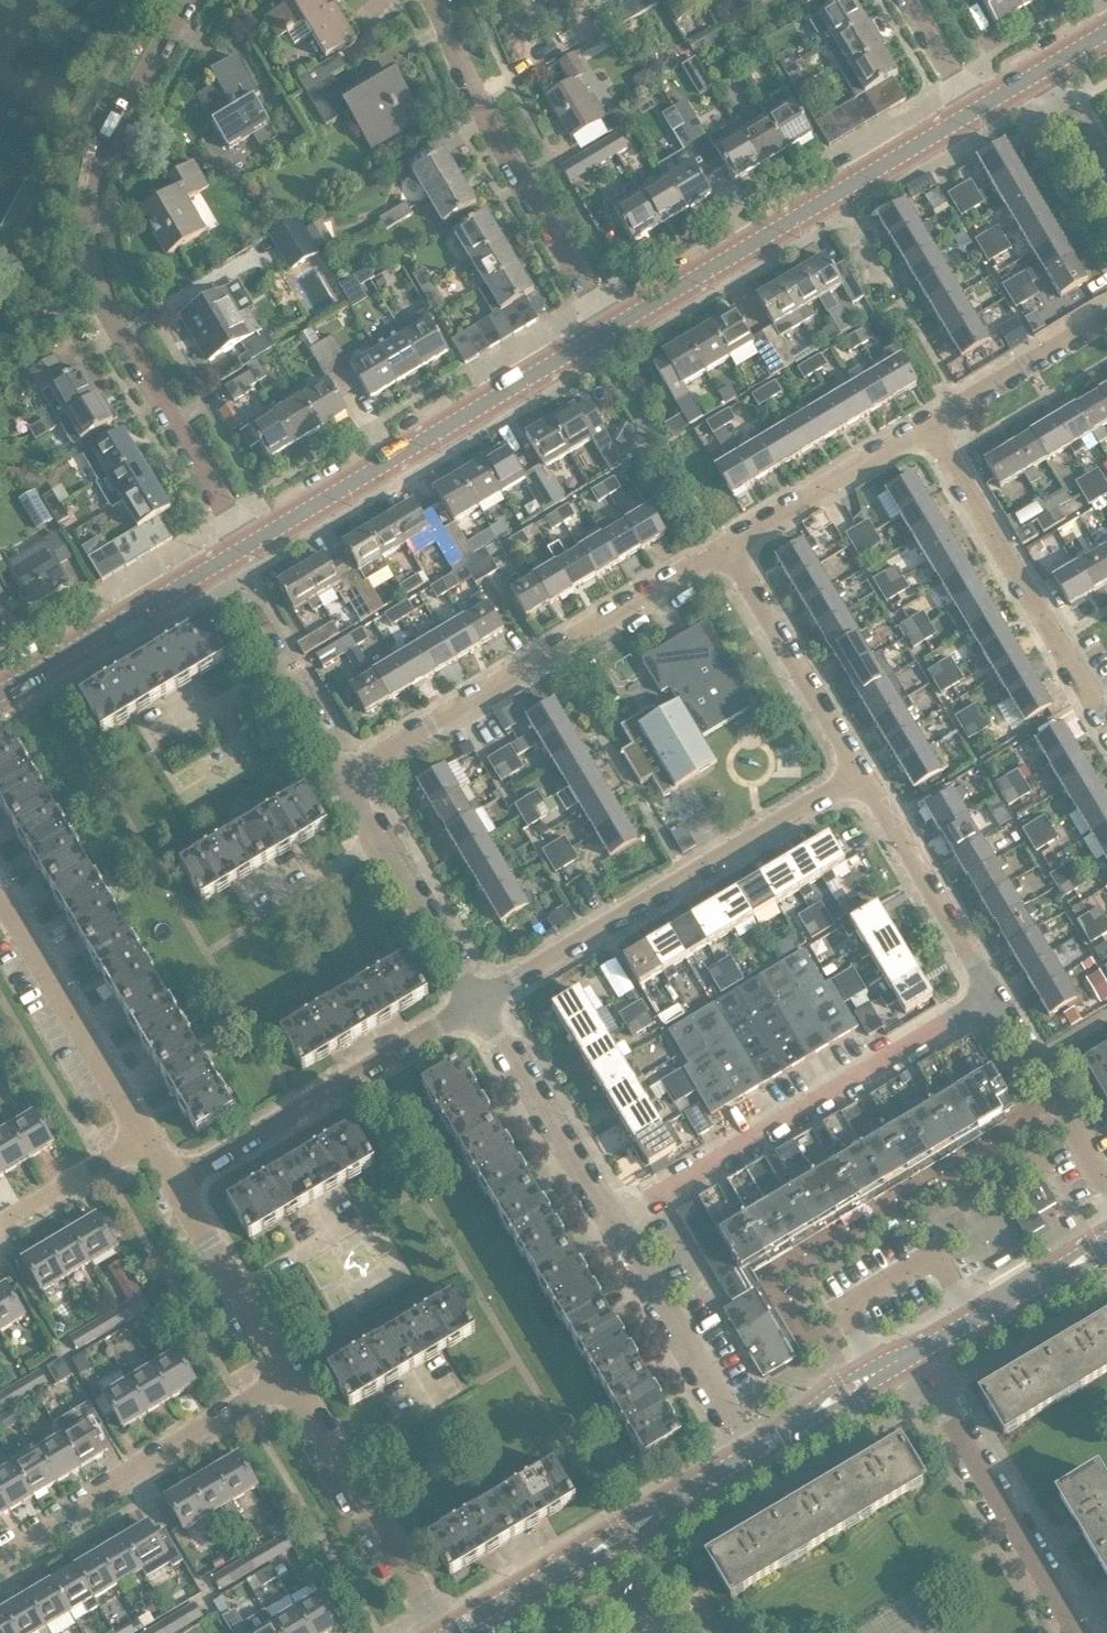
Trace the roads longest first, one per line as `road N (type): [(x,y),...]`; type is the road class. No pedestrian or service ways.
road 1 (residential): [(248,544),(103,301),(93,252),(98,188),(195,0)]
road 2 (residential): [(341,774),(727,541)]
road 3 (residential): [(472,1002),(859,778)]
road 4 (residential): [(610,1222),(992,997)]
road 5 (secondary): [(608,328),(971,111)]
road 6 (secondary): [(248,544),(608,328)]
road 7 (residential): [(430,0),(608,328)]
road 8 (residential): [(1106,724),(927,420)]
road 9 (residential): [(173,1185),(472,1002)]
road 10 (tertiary): [(448,1632),(746,1454)]
road 11 (residential): [(0,1549),(283,1378)]
road 12 (residential): [(1077,1632),(911,1356)]
road 13 (residential): [(437,1632),(283,1378)]
road 14 (residential): [(145,1140),(0,899)]
road 15 (residential): [(859,778),(727,541)]
road 16 (residential): [(746,1454),(610,1222)]
road 17 (residential): [(472,1002),(341,774)]
road 18 (residential): [(610,1222),(472,1002)]
road 19 (residential): [(992,997),(859,778)]
road 20 (secondary): [(0,692),(214,564)]
road 21 (residential): [(341,774),(214,564)]
road 22 (residential): [(727,541),(927,420)]
road 23 (tertiary): [(911,1356),(1106,1241)]
road 24 (residential): [(1106,1188),(992,997)]
road 25 (residential): [(283,1378),(173,1185)]
road 26 (residential): [(927,420),(1106,311)]
road 27 (tertiary): [(746,1454),(911,1356)]
road 28 (residential): [(0,1226),(145,1140)]
road 29 (residential): [(1106,181),(1040,68)]
road 30 (residential): [(971,111),(907,0)]

